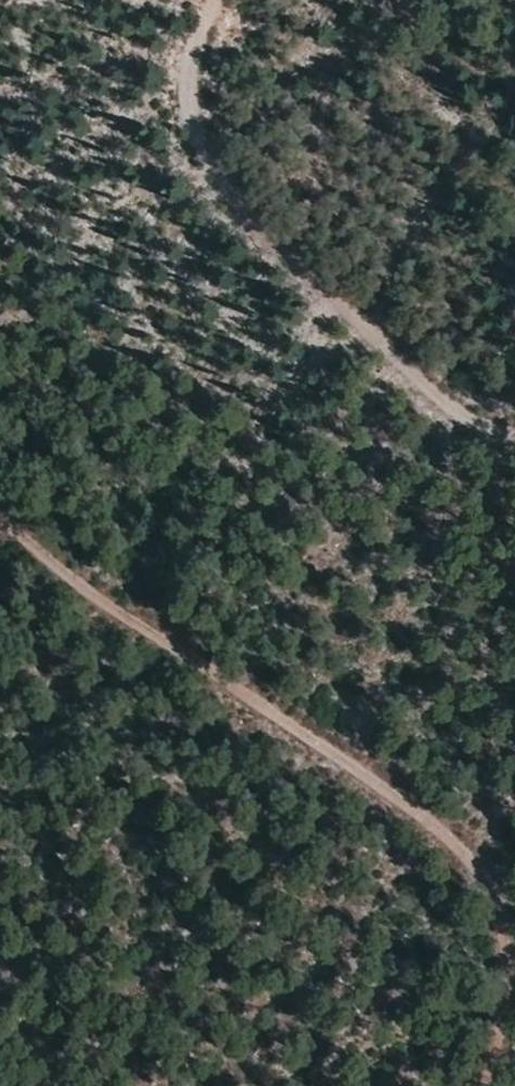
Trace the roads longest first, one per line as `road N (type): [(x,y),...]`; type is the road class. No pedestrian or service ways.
road 1 (track): [(0,518),(64,573),(450,824),(513,931),(487,1085)]
road 2 (track): [(514,421),(450,401),(221,177),(179,99),(217,0)]

